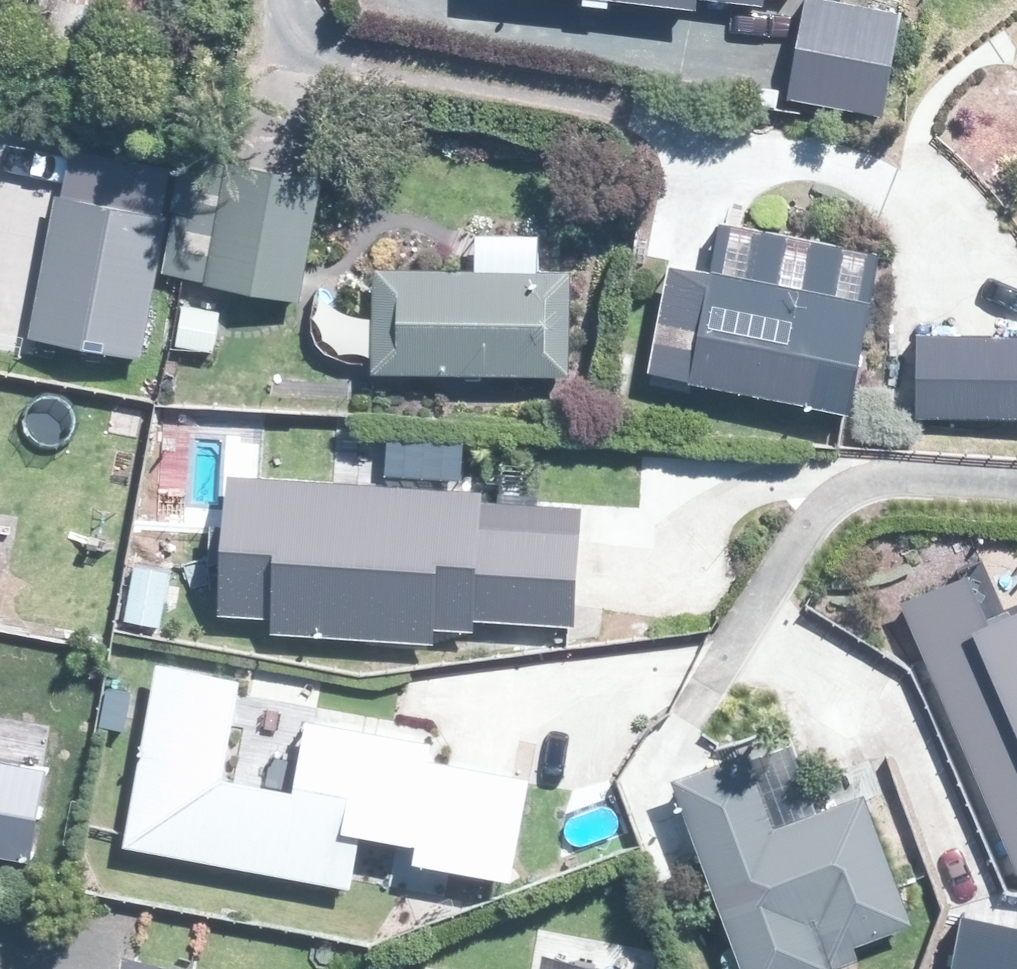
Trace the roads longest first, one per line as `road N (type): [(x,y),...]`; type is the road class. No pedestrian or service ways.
road 1 (residential): [(696,702),(811,515),(841,492),(907,476),(1016,483)]

